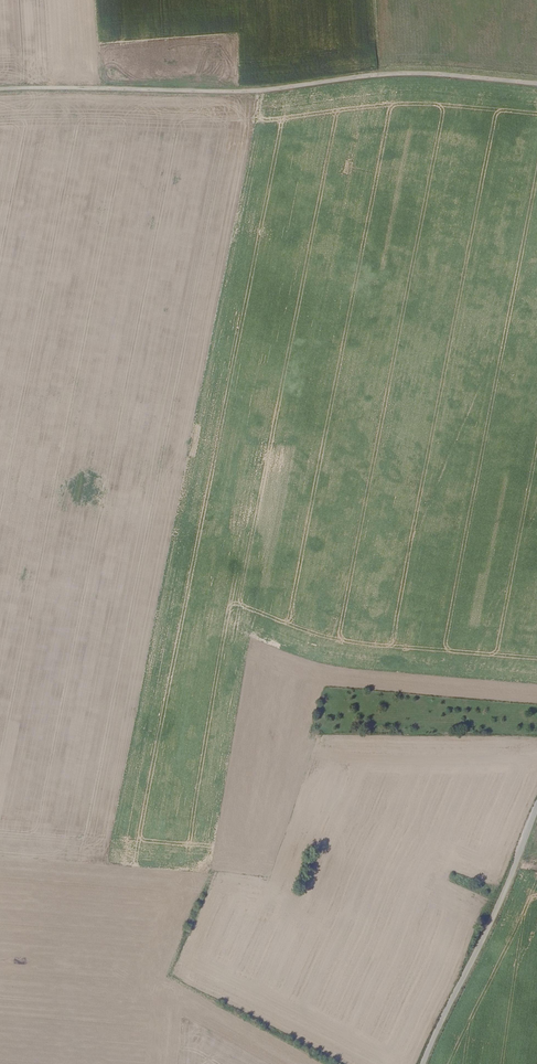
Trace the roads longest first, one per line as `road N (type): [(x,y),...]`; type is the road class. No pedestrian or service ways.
road 1 (unclassified): [(422,1063),(536,805)]

